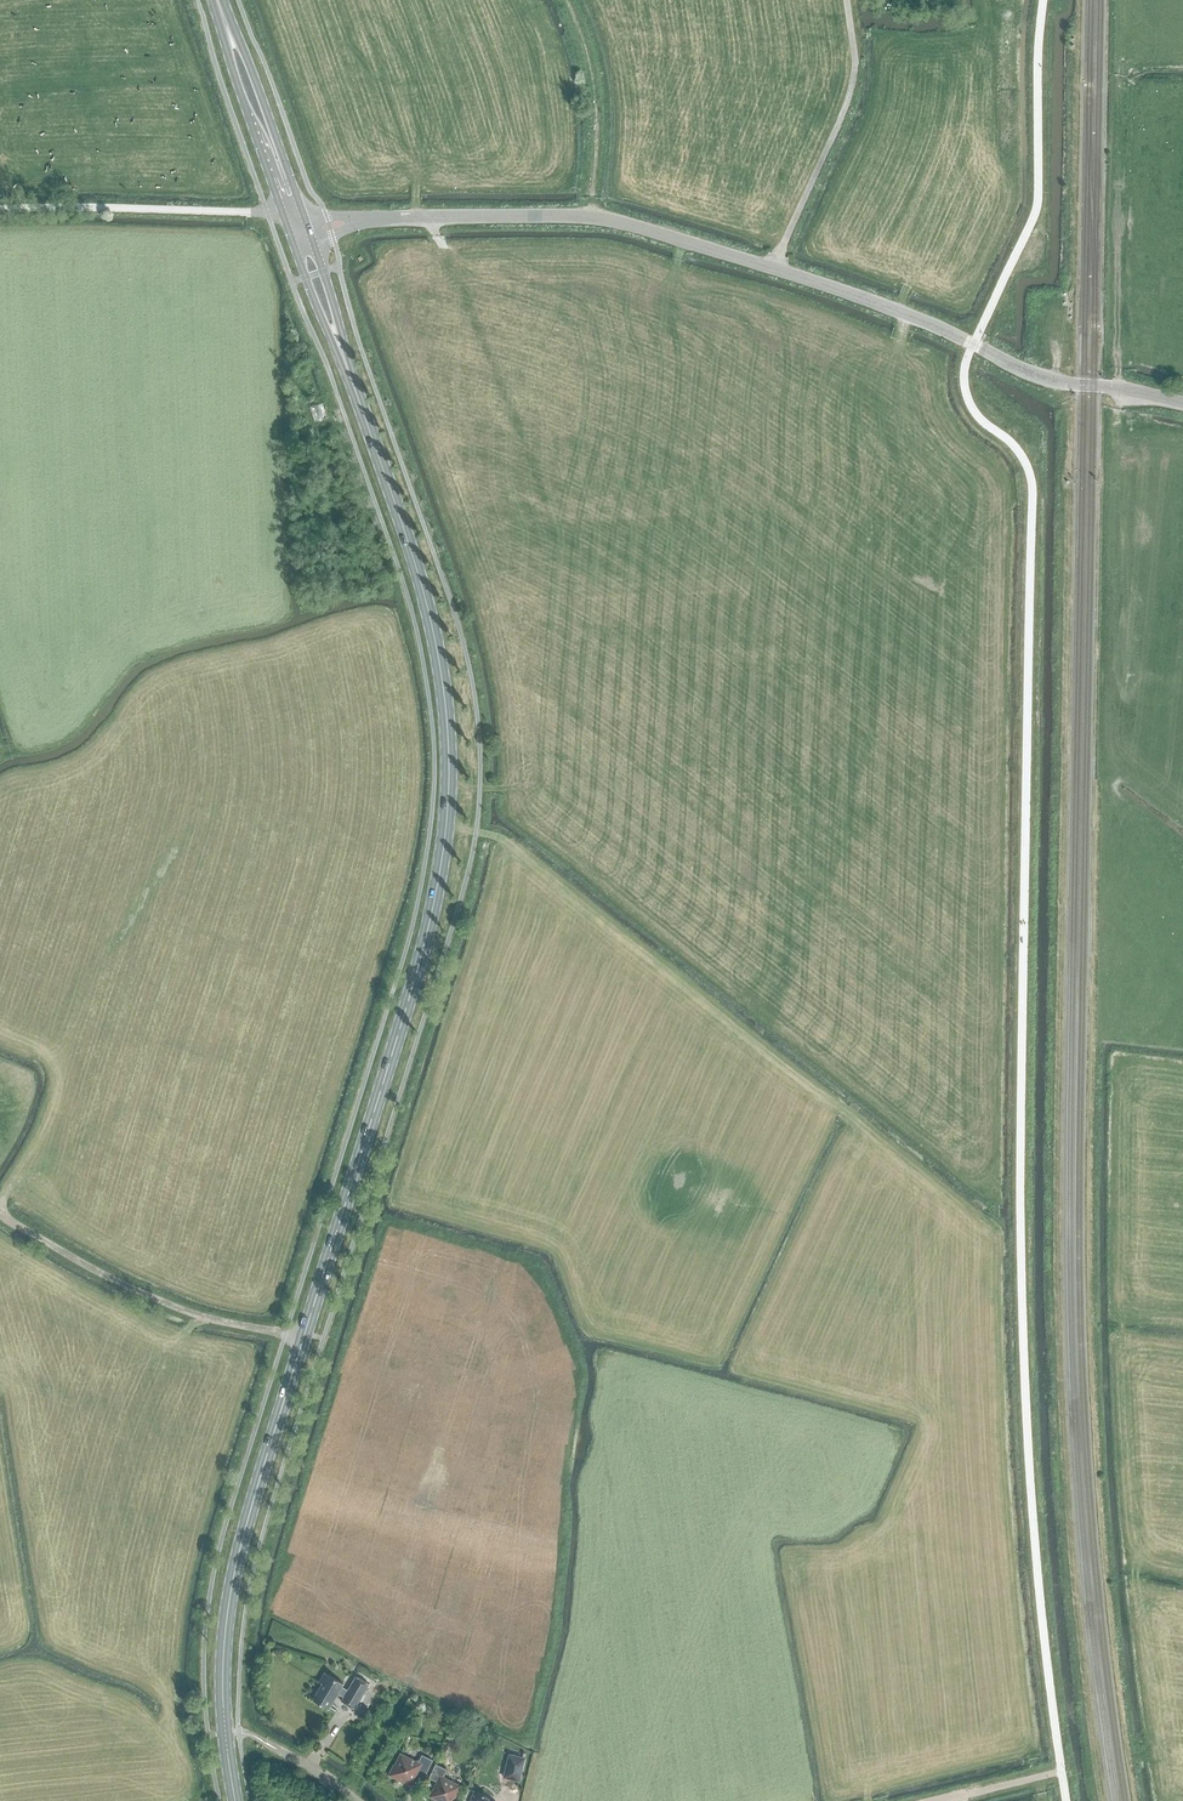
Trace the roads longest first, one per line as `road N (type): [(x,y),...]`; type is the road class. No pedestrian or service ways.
road 1 (primary): [(225,1733),(226,1627),(243,1534),(414,982),(436,900),(449,793),(437,658),(420,580),(298,233)]
road 2 (tertiary): [(1182,403),(1043,378),(879,304),(608,219),(391,218),(298,233)]
road 3 (primary): [(298,233),(216,0)]
road 4 (residential): [(355,1800),(260,1739),(225,1733)]

